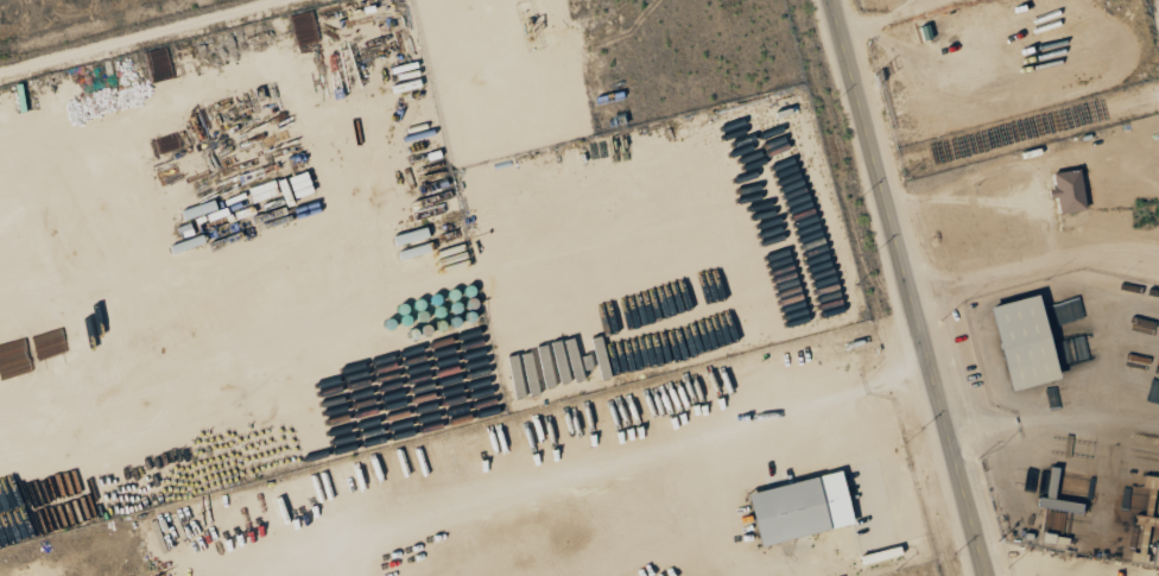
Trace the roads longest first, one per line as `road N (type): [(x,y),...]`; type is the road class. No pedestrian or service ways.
road 1 (secondary): [(988,575),(833,0)]

